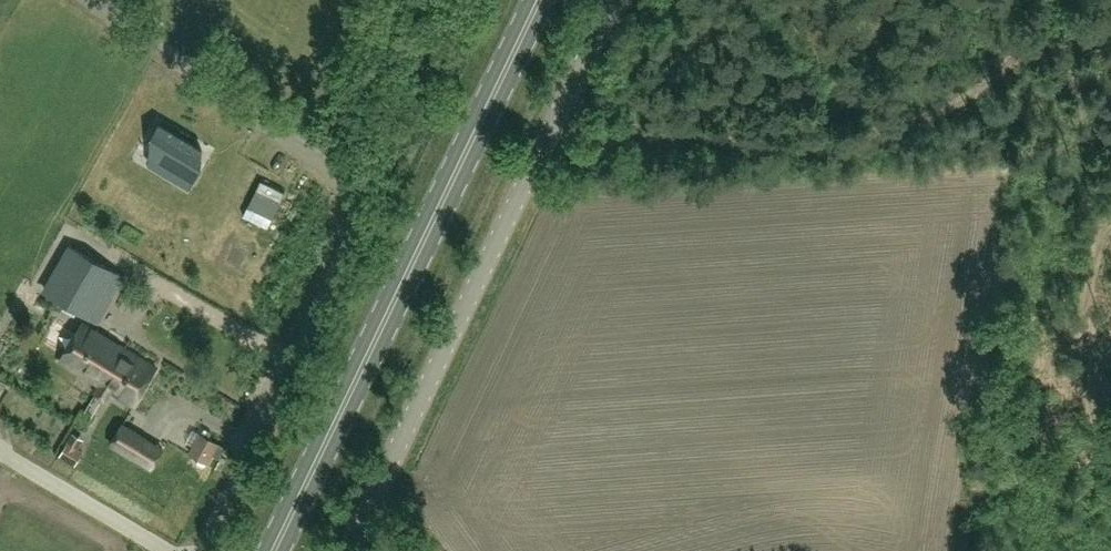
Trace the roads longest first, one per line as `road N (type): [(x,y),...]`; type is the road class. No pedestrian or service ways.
road 1 (unclassified): [(202,550),(355,235),(358,212),(351,188),(84,0)]
road 2 (primary): [(273,550),(540,0)]
road 3 (unclassified): [(347,550),(610,0)]
road 4 (track): [(560,110),(586,117),(990,104),(1110,54)]
road 5 (track): [(1110,499),(1077,512),(1110,273)]

